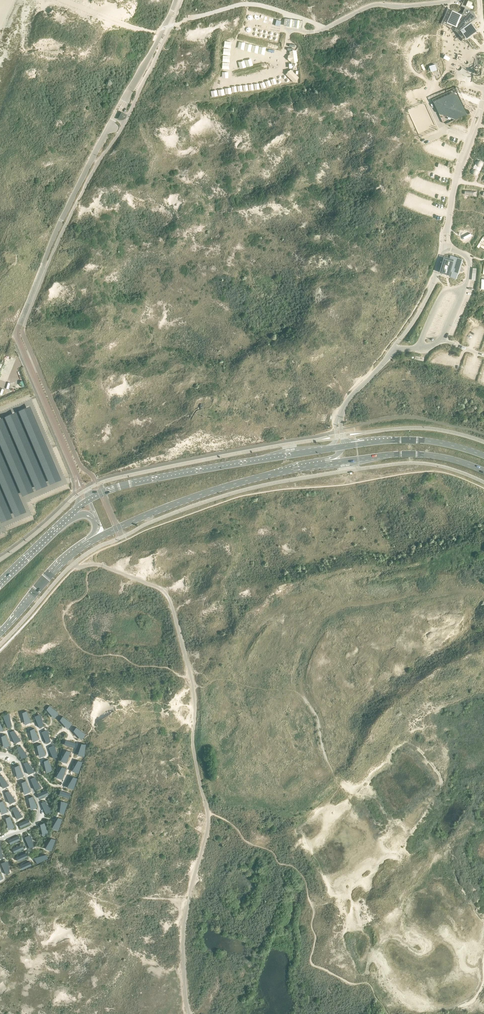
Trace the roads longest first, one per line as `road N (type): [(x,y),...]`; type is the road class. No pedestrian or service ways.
road 1 (unclassified): [(77,477),(16,331),(109,128)]
road 2 (primary): [(344,446),(139,482),(89,499)]
road 3 (primary): [(86,544),(203,494),(326,463)]
road 4 (primary): [(326,463),(424,455),(483,471)]
road 5 (track): [(290,30),(285,74),(227,88),(237,60),(251,57)]
road 6 (primary): [(483,456),(418,440),(344,446)]
road 7 (primary): [(0,634),(86,544)]

